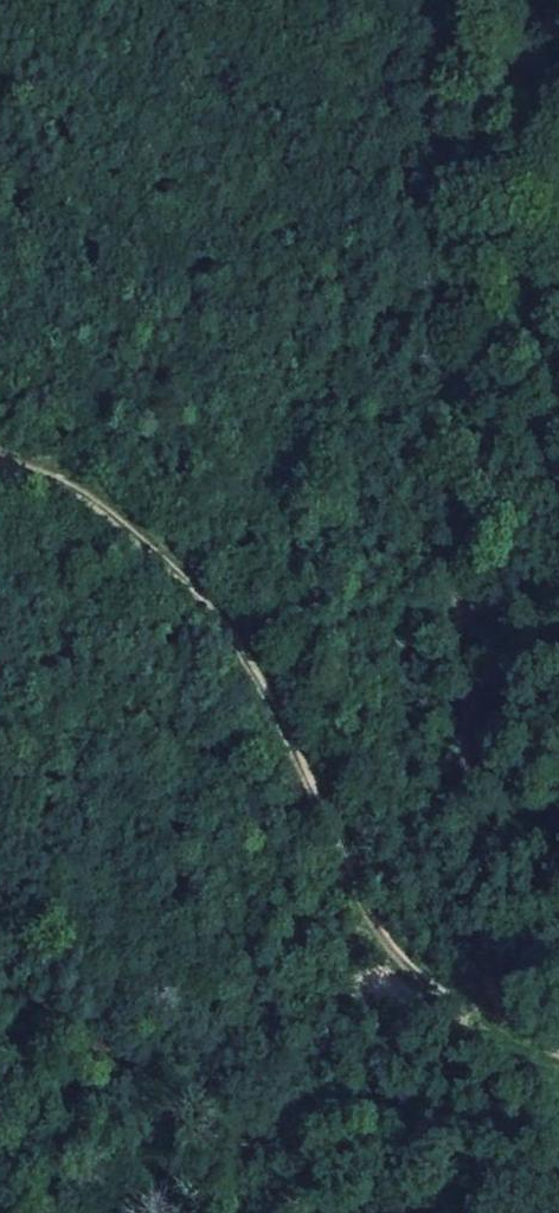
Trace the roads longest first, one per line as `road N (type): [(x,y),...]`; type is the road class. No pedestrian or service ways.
road 1 (track): [(447,0),(455,551),(477,1020)]
road 2 (track): [(477,1020),(370,928),(295,738),(214,605),(137,535),(46,472),(0,465)]

